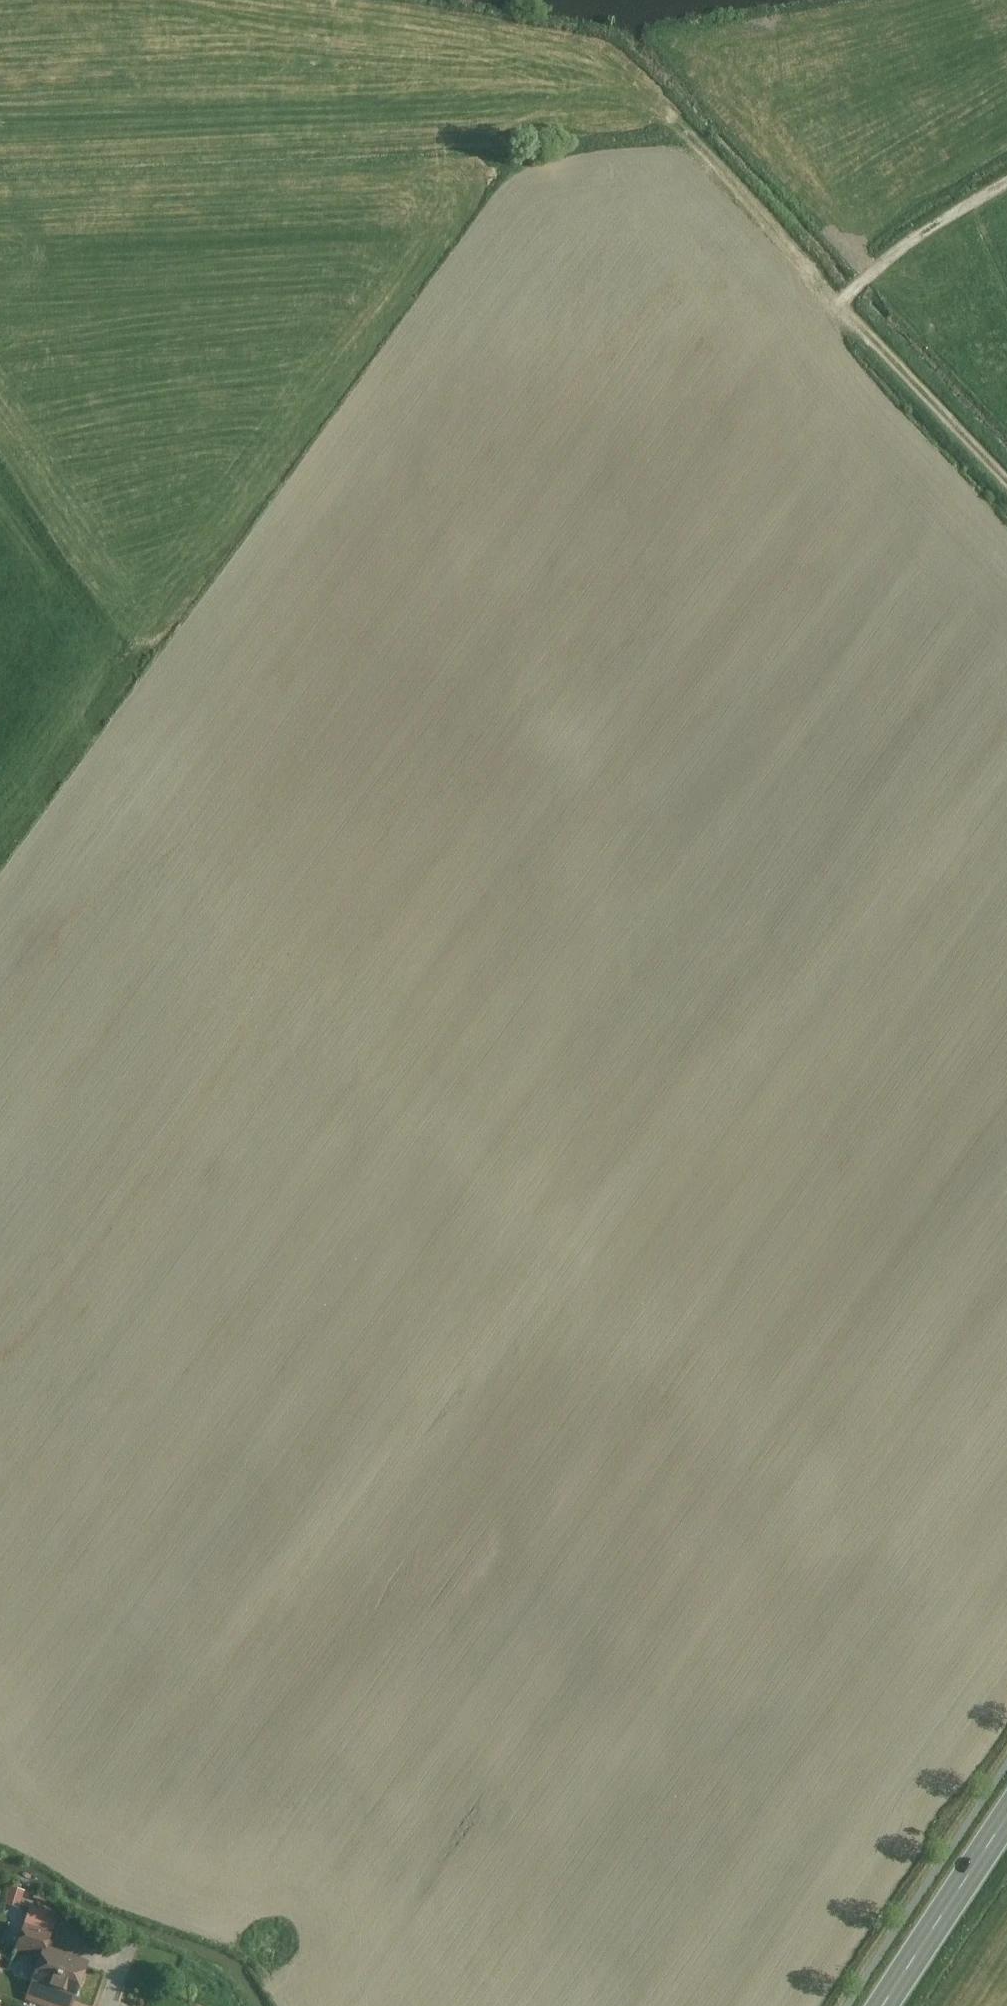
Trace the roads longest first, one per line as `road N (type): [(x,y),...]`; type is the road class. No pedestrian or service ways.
road 1 (track): [(1006,478),(836,300),(1006,185)]
road 2 (primary): [(887,2005),(1006,1821)]

